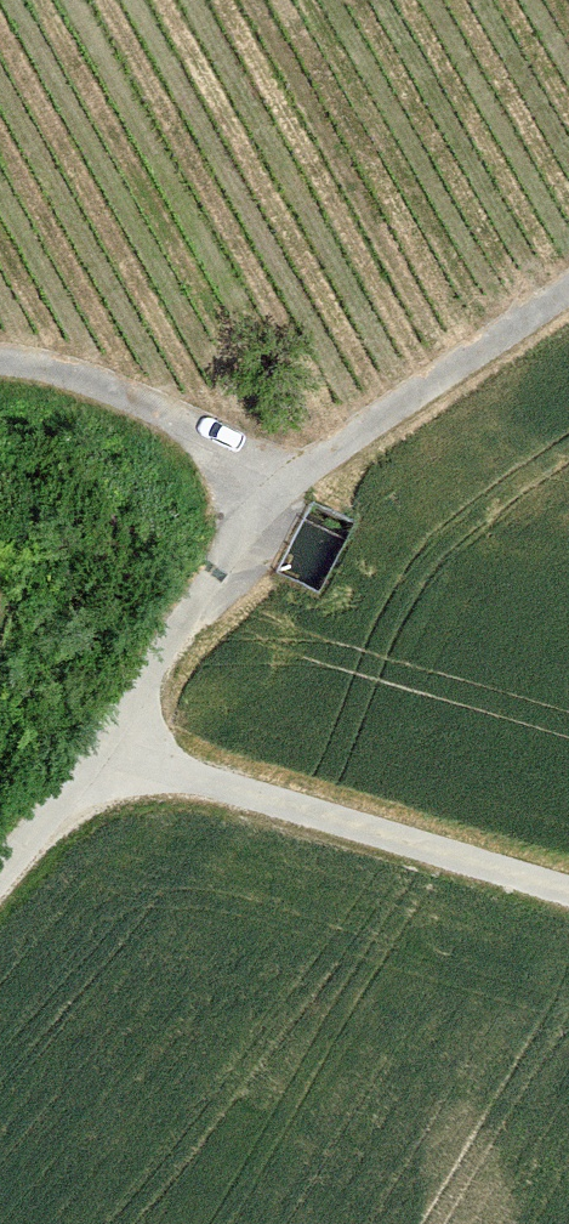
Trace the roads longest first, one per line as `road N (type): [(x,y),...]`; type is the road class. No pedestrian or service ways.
road 1 (track): [(0,874),(103,746),(194,590),(261,496),(568,286)]
road 2 (track): [(103,746),(568,888)]
road 3 (track): [(261,496),(190,427),(120,388),(0,358)]

